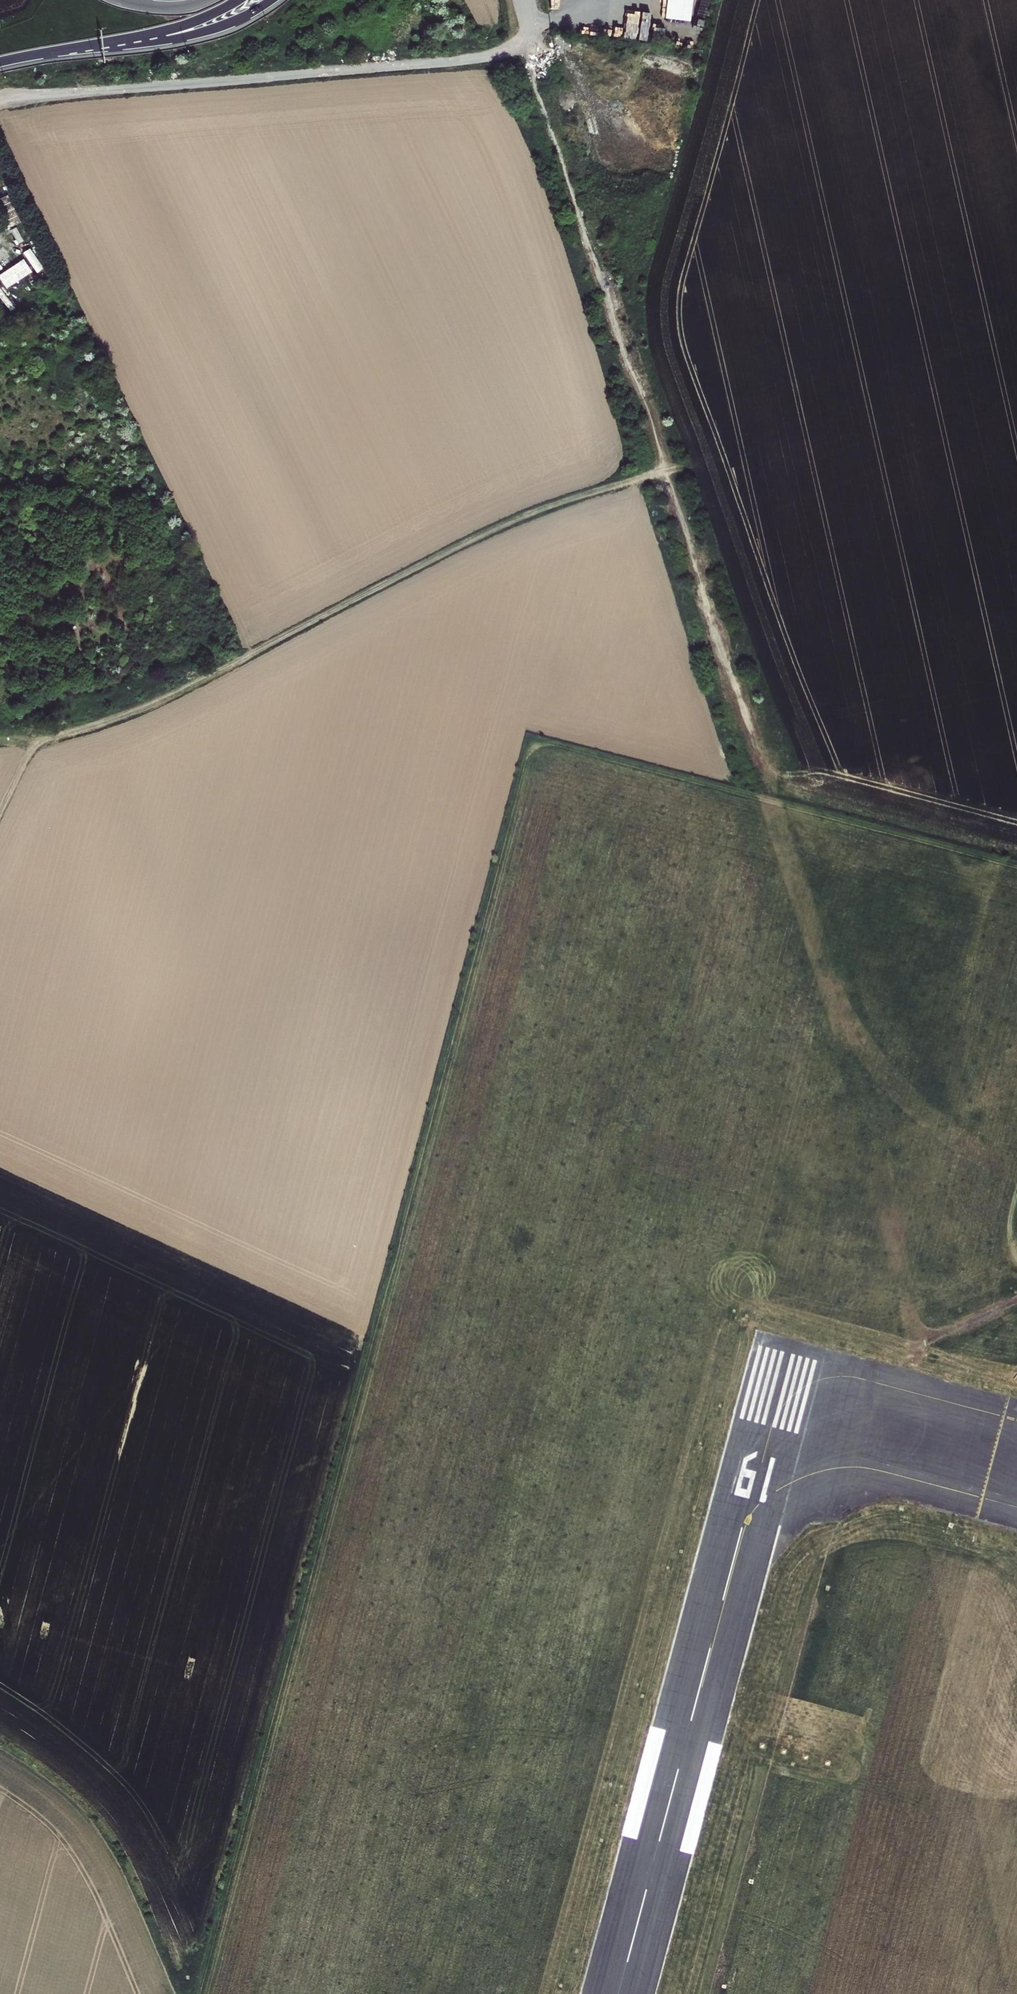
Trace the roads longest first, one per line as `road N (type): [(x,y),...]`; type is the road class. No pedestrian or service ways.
road 1 (track): [(527,44),(665,471),(520,517),(158,701),(39,743),(0,813)]
road 2 (unclassified): [(524,0),(527,44),(481,57),(0,103)]
road 3 (motorway): [(101,44),(197,33),(270,0)]
road 4 (motorway): [(101,44),(193,22),(238,0)]

